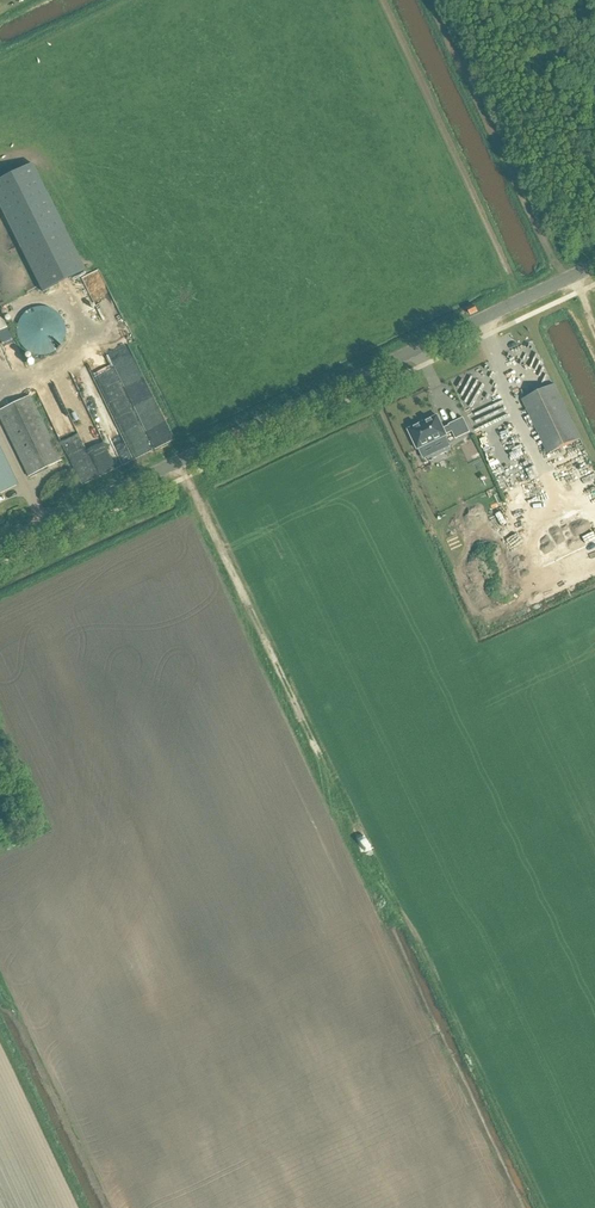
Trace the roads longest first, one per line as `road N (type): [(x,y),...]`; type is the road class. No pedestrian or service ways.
road 1 (tertiary): [(0,545),(594,266)]

